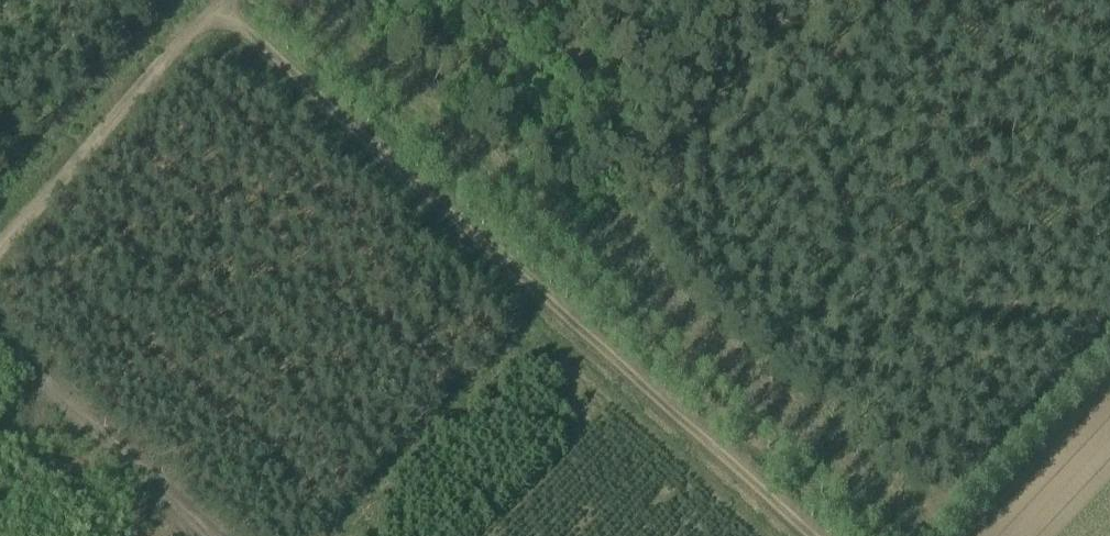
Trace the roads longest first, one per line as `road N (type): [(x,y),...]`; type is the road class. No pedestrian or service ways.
road 1 (track): [(805,535),(217,7)]
road 2 (track): [(0,243),(224,0)]
road 3 (track): [(969,535),(1109,386)]

